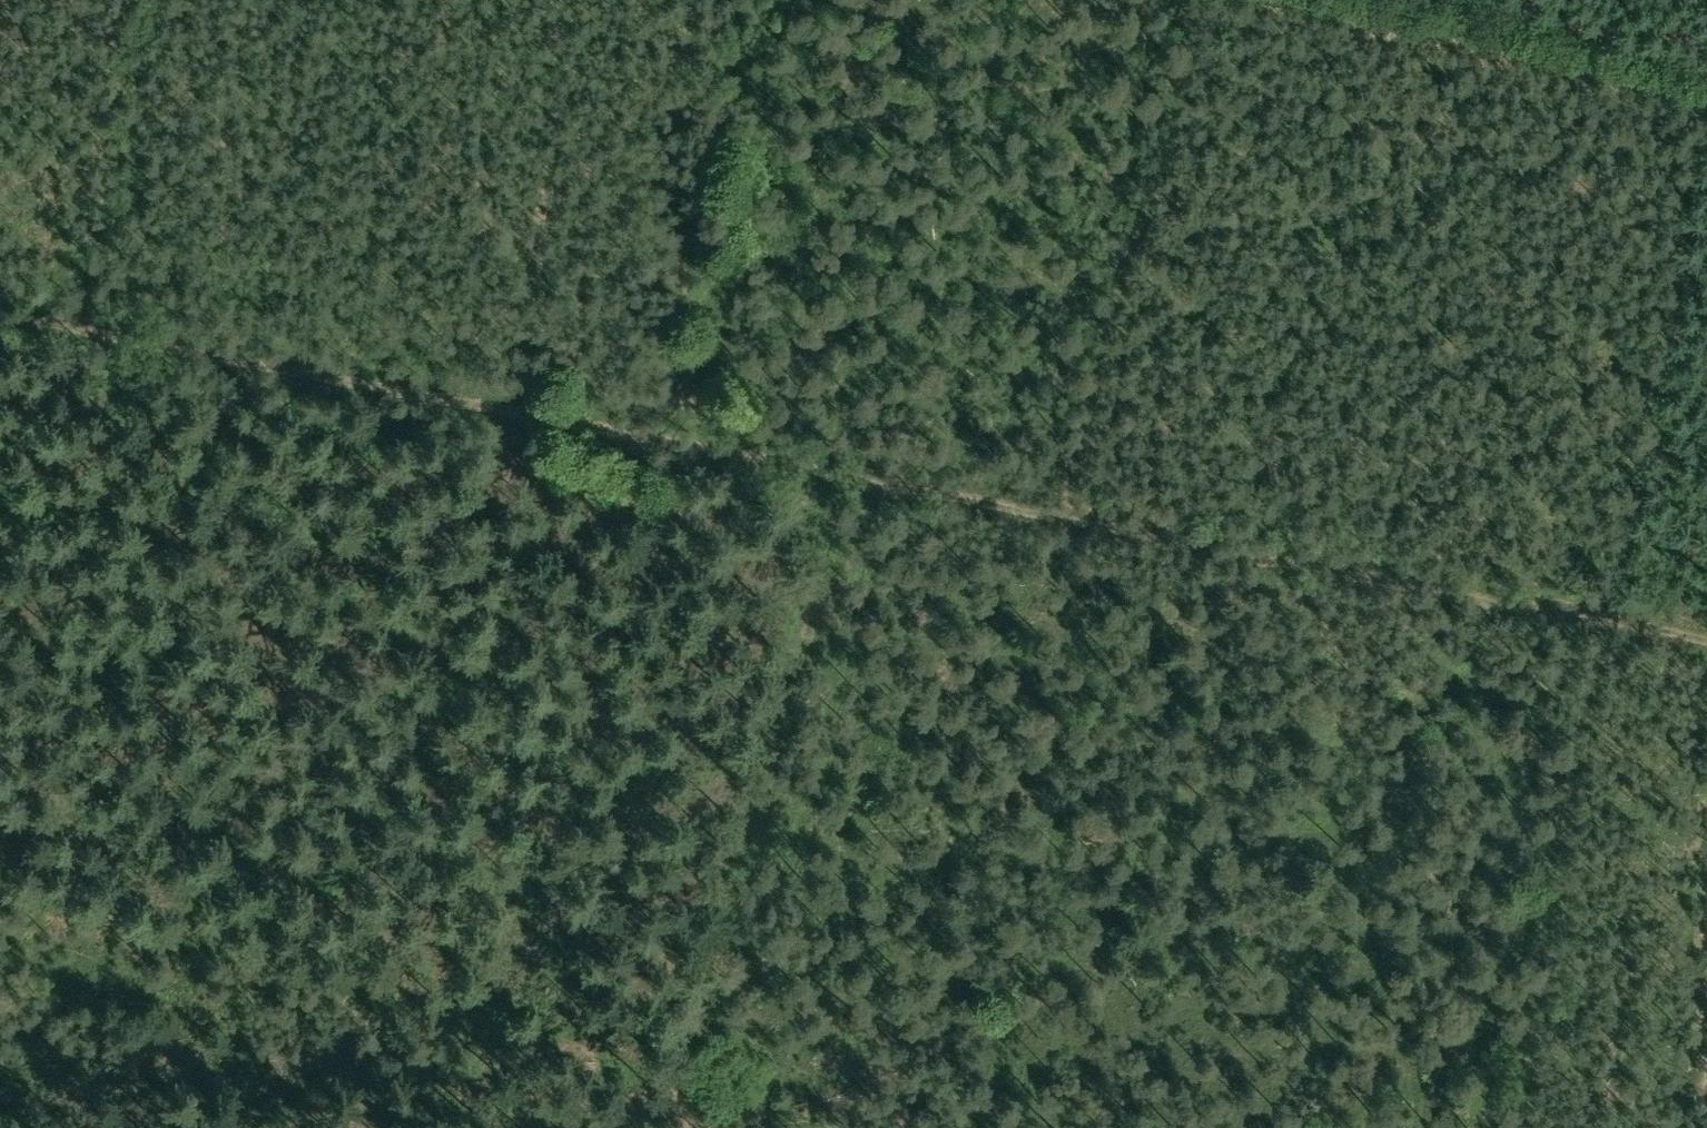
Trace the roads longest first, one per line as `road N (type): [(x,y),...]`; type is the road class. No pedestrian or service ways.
road 1 (track): [(1387,0),(1706,86)]

